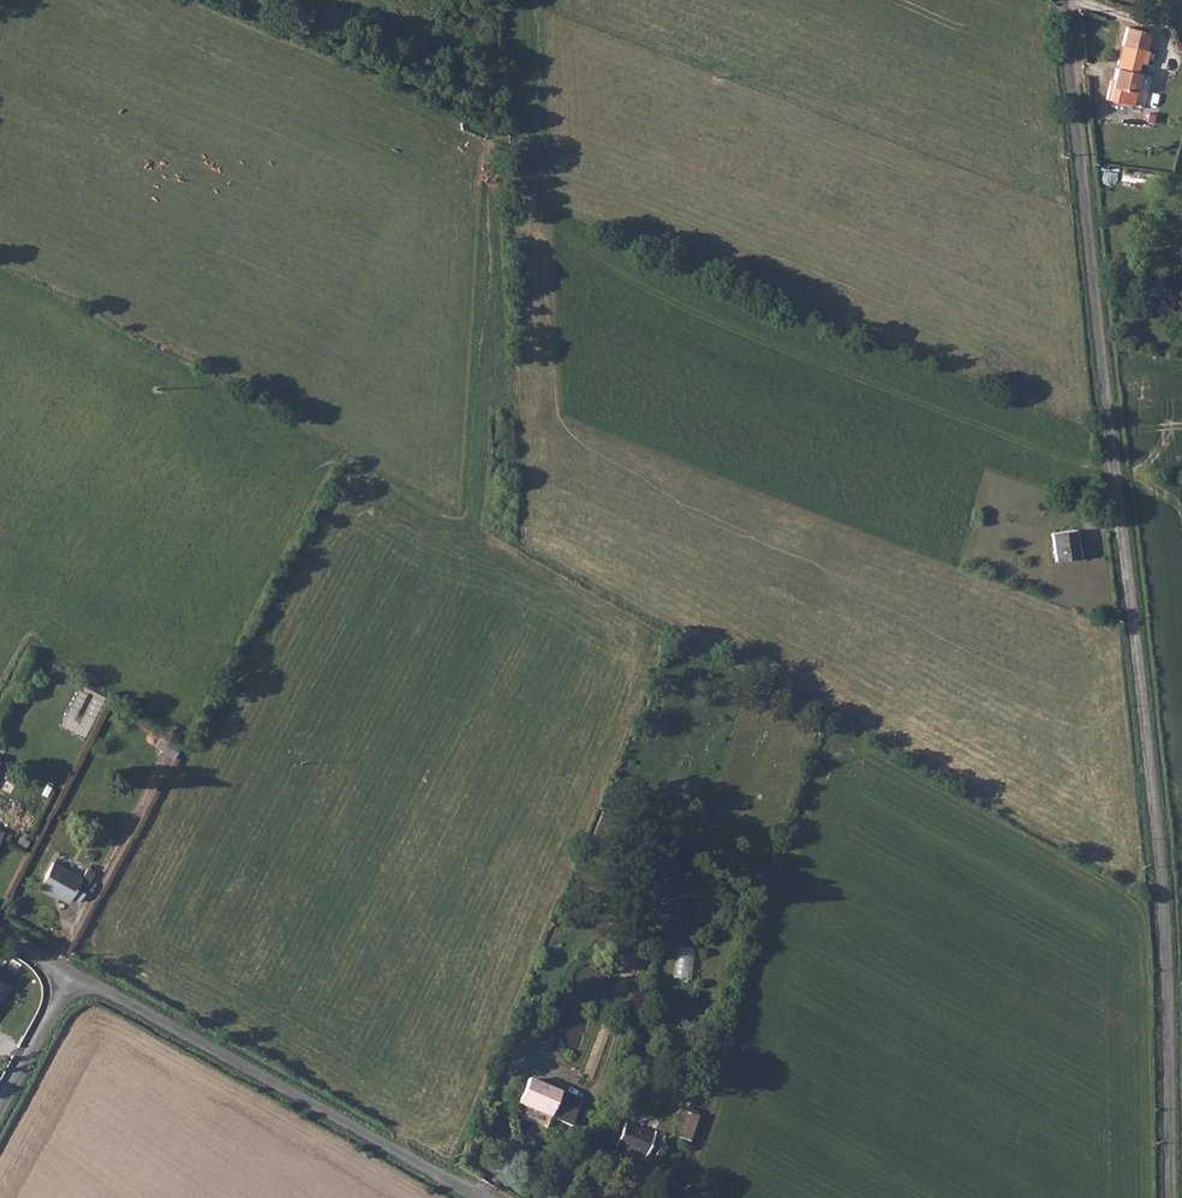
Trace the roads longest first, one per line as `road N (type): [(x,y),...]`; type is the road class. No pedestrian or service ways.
road 1 (unclassified): [(1169,1197),(1164,908),(1067,0)]
road 2 (unclassified): [(75,977),(475,1197)]
road 3 (unclassified): [(0,1113),(75,977)]

